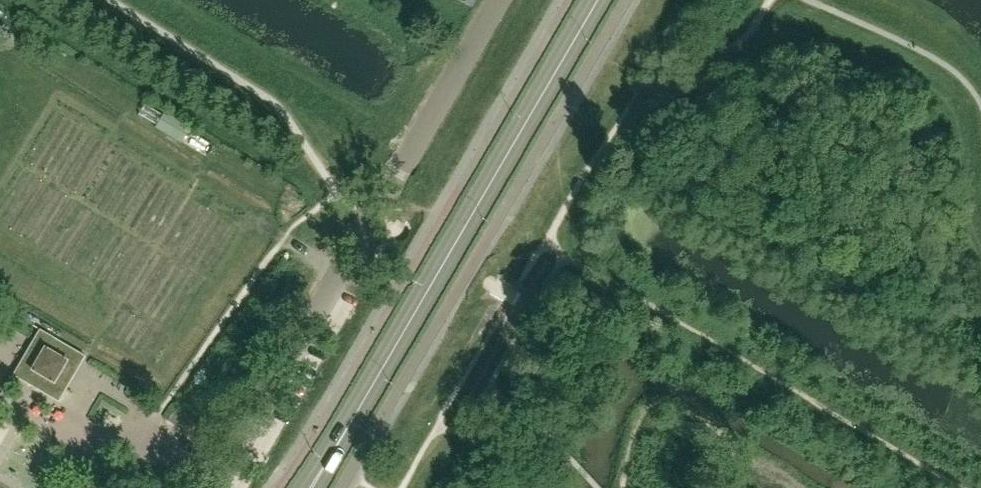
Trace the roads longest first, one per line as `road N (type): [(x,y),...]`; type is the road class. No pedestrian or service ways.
road 1 (secondary): [(308,487),(598,0)]
road 2 (unclassified): [(215,487),(499,0)]

